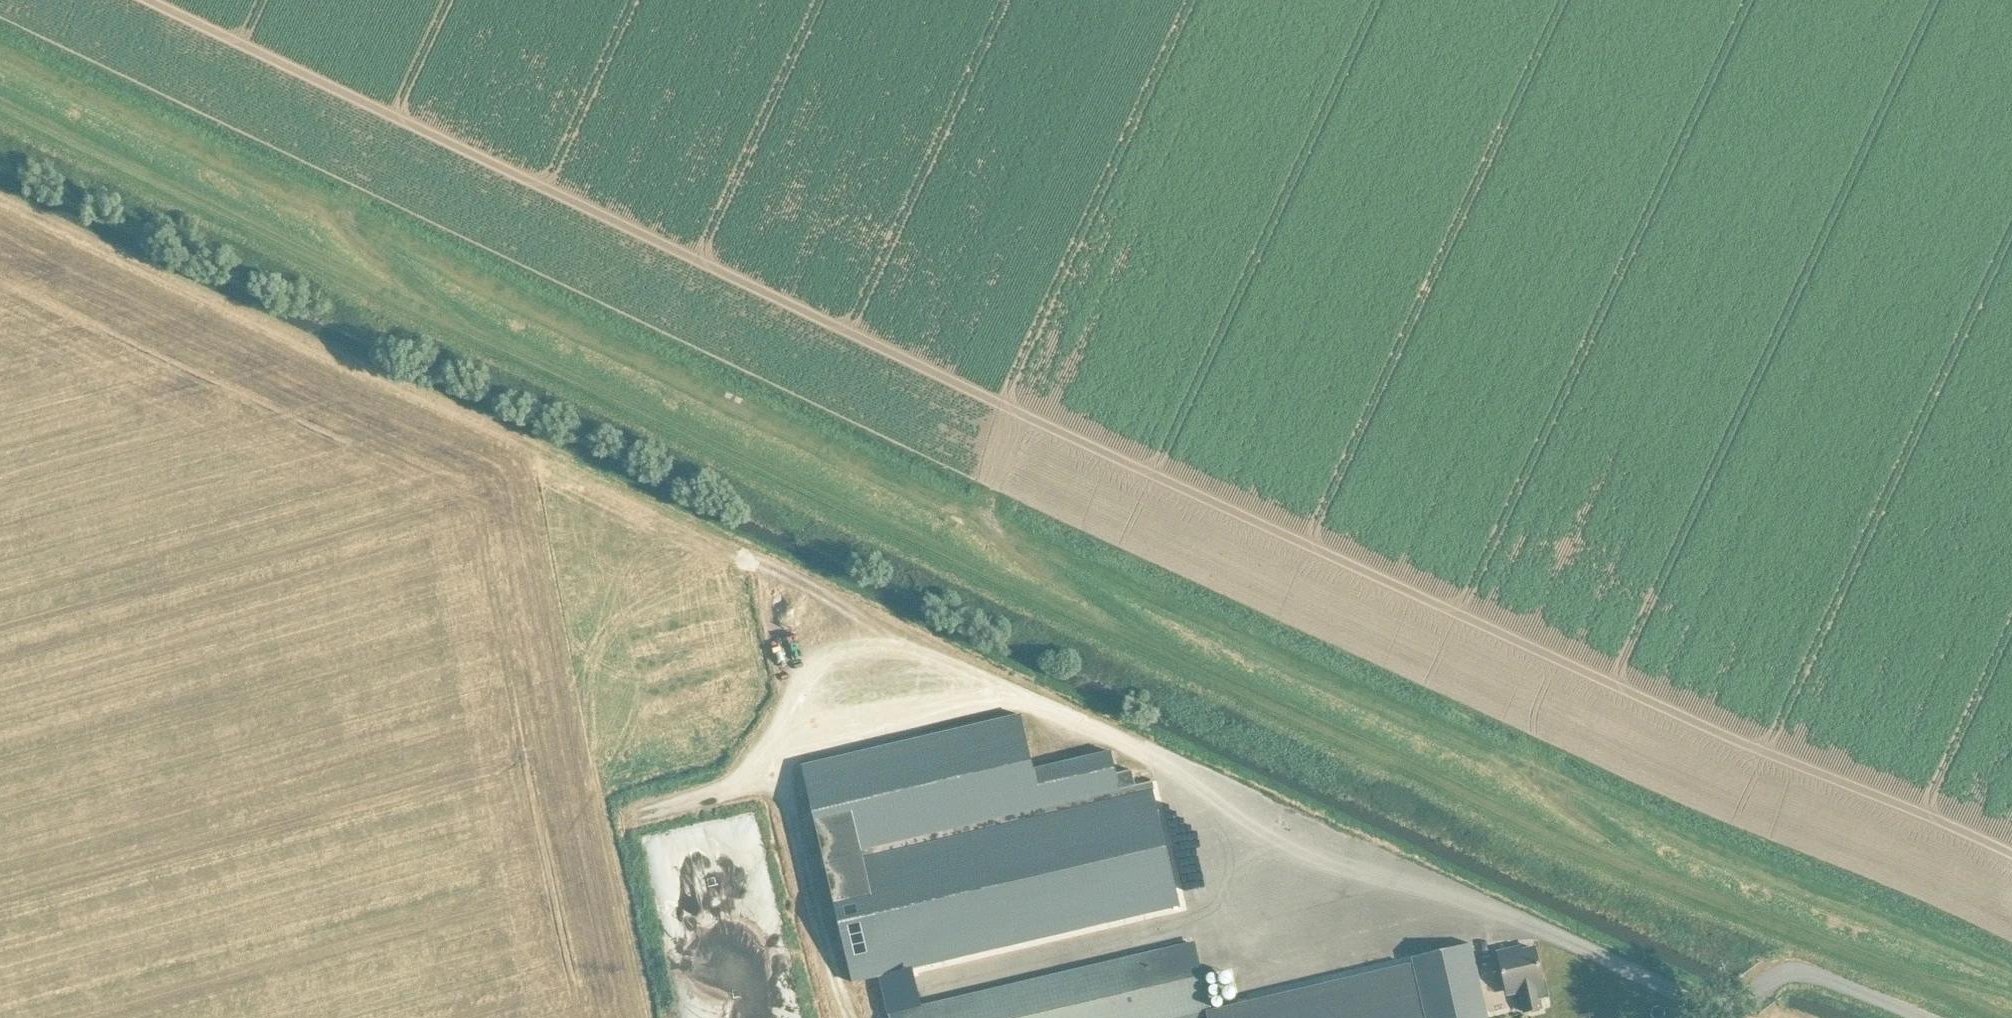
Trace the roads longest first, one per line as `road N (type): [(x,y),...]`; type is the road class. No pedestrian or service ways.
road 1 (track): [(1991,1017),(1493,810),(1032,598),(0,102)]
road 2 (unclassified): [(1926,1017),(1803,976),(1764,987)]

